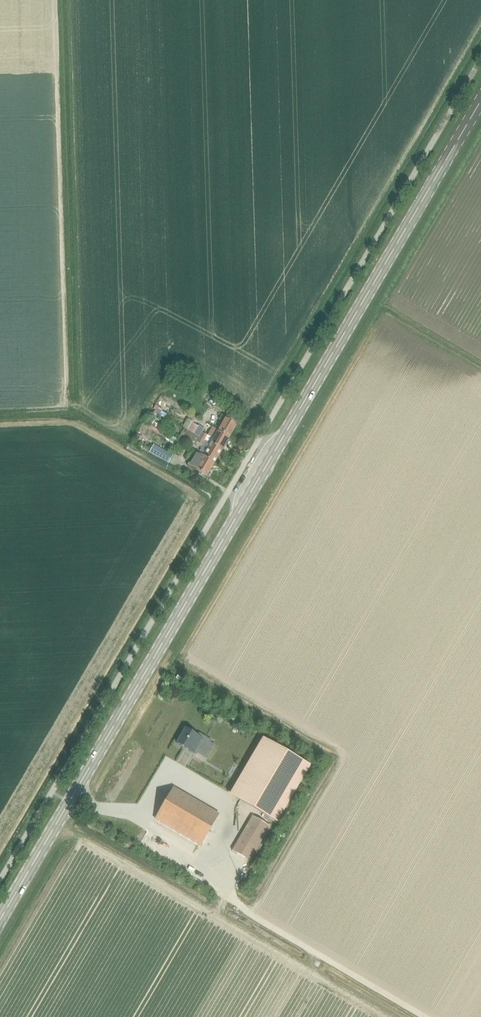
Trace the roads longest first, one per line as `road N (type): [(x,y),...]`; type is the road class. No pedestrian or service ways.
road 1 (primary): [(0,920),(480,100)]

